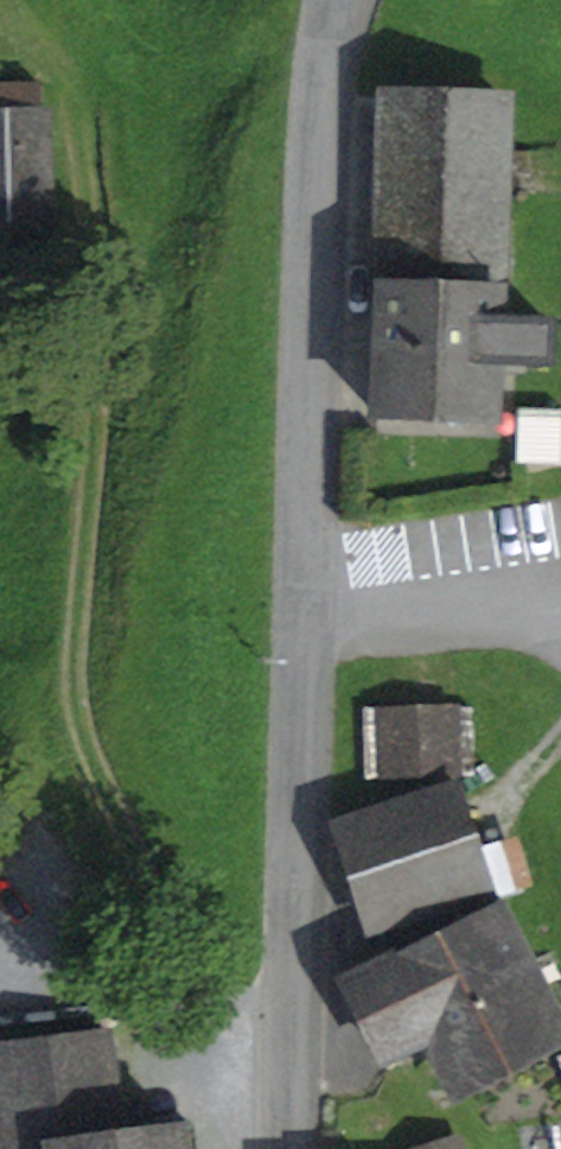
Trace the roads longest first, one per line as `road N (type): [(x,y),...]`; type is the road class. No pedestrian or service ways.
road 1 (residential): [(287,1148),(315,111),(339,0)]
road 2 (track): [(206,1031),(76,738),(100,370),(93,226),(59,79)]

